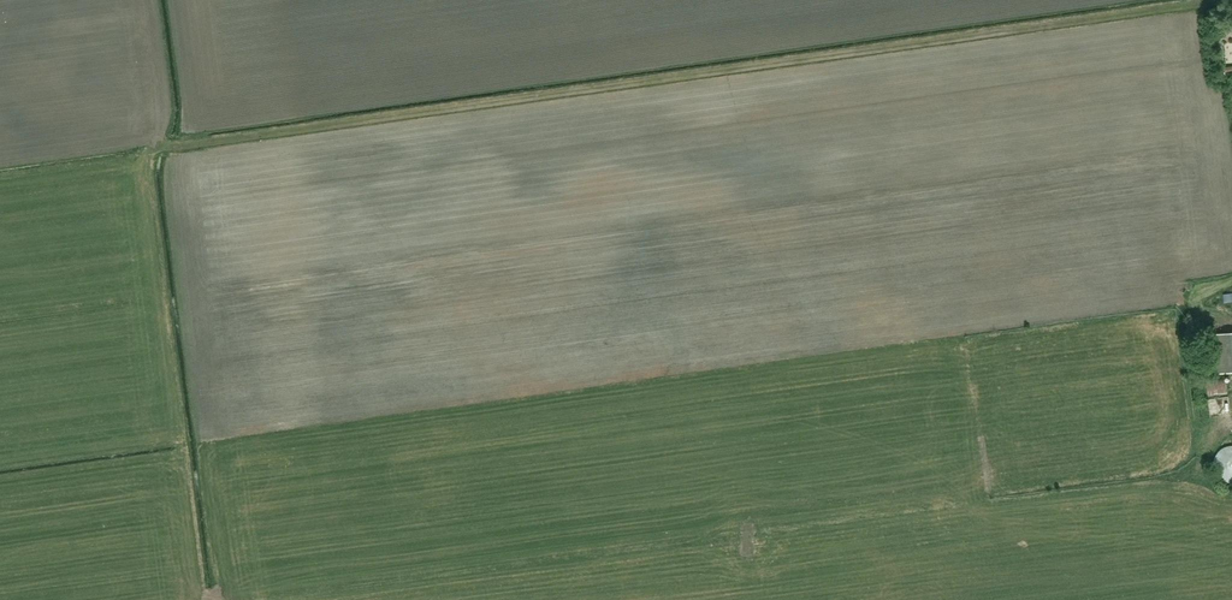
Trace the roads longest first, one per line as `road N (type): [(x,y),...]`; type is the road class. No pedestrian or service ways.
road 1 (track): [(1231,1),(182,148),(149,145)]
road 2 (track): [(1202,459),(1194,473),(1174,480),(289,599)]

